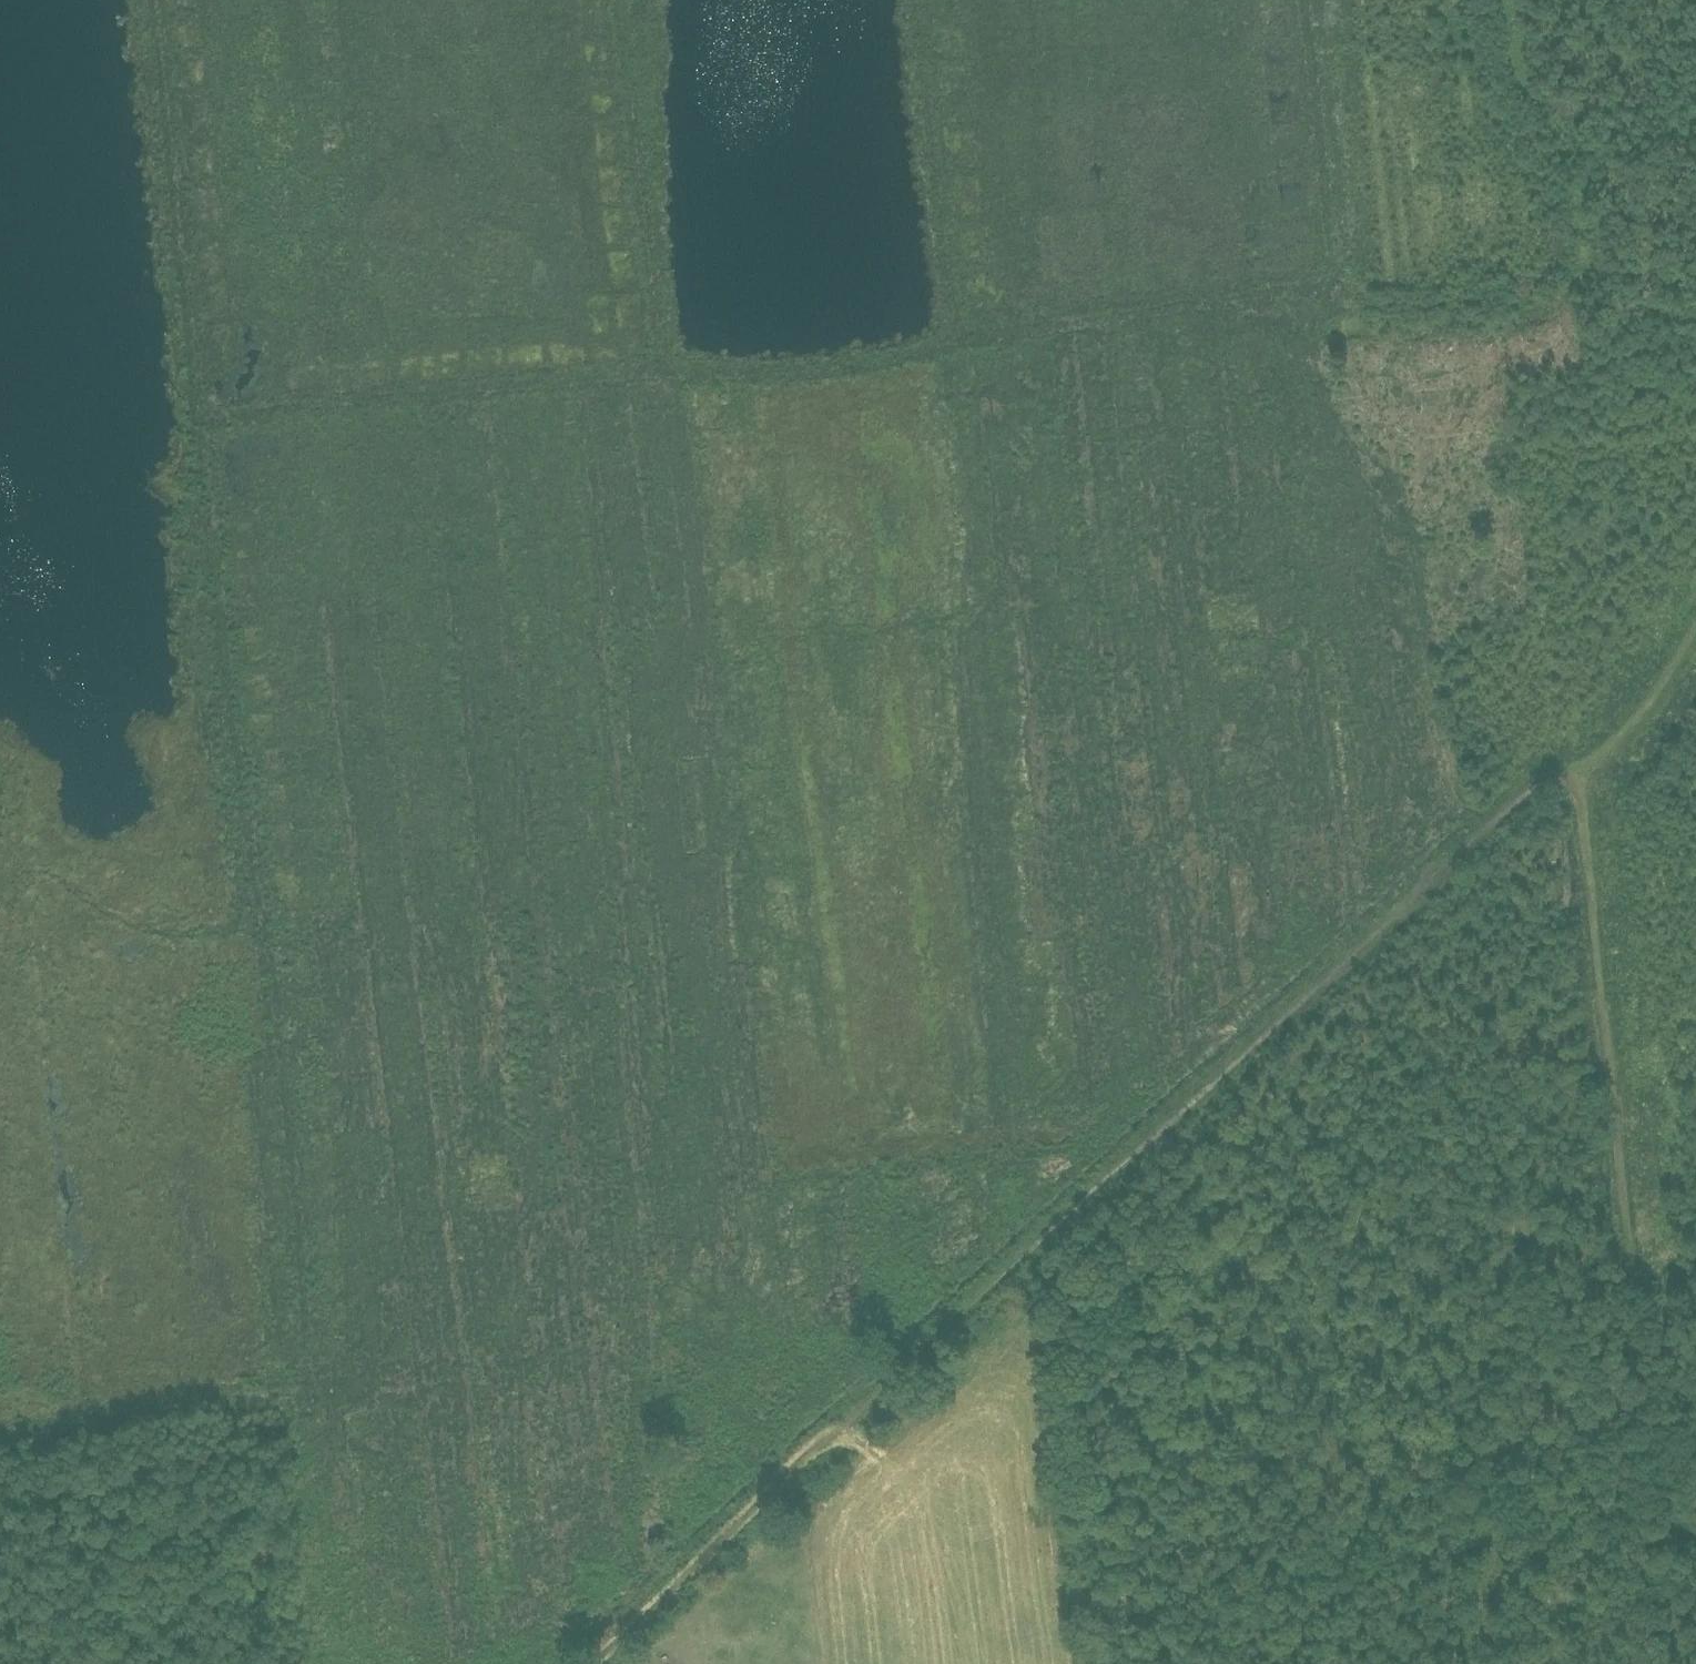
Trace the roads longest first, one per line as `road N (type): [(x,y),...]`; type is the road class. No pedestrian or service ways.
road 1 (track): [(1583,772),(1518,802),(1061,1212),(577,1663)]
road 2 (track): [(1695,630),(1621,744),(1583,772)]

